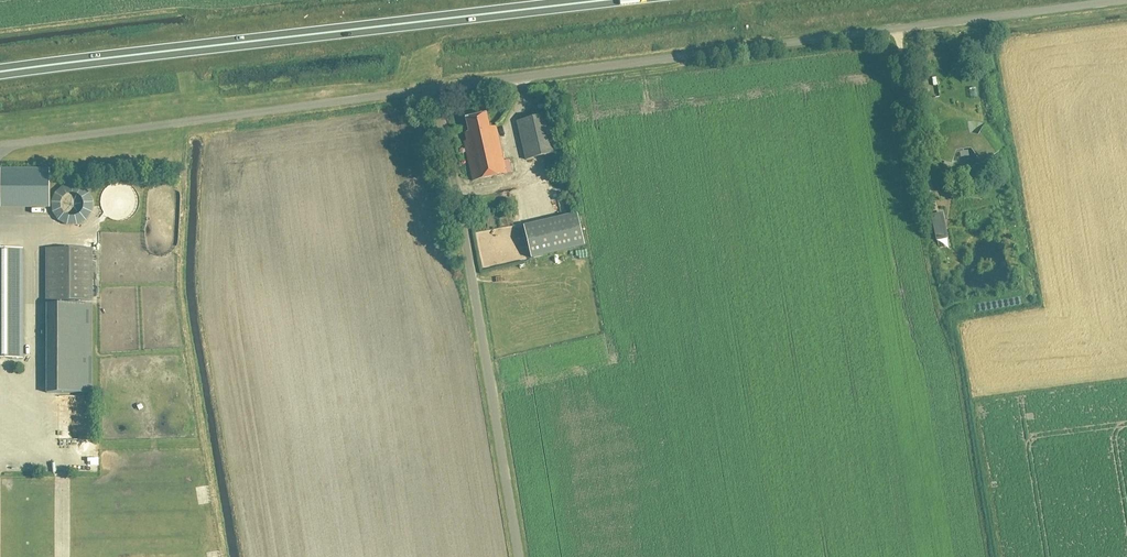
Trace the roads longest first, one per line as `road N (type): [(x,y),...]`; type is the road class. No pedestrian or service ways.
road 1 (unclassified): [(1125,0),(436,89)]
road 2 (trunk): [(0,73),(609,0)]
road 3 (unclassified): [(520,556),(436,89)]
road 4 (unclassified): [(436,89),(0,145)]

